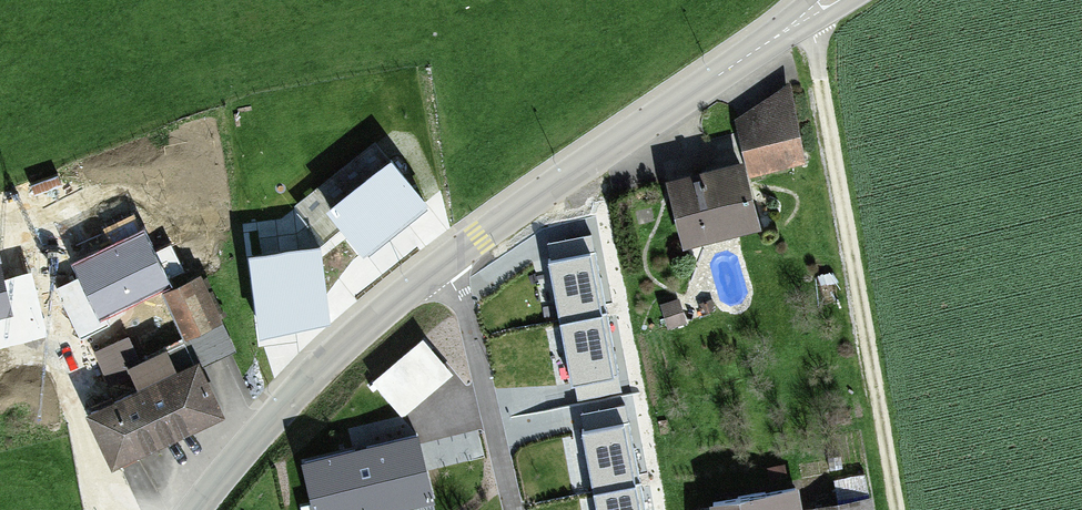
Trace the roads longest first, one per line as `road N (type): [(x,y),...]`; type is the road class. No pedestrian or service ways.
road 1 (track): [(808,14),(895,509)]
road 2 (tertiary): [(438,266),(829,0)]
road 3 (tertiary): [(193,509),(292,395),(438,266)]
road 4 (residential): [(512,509),(464,305),(438,266)]

